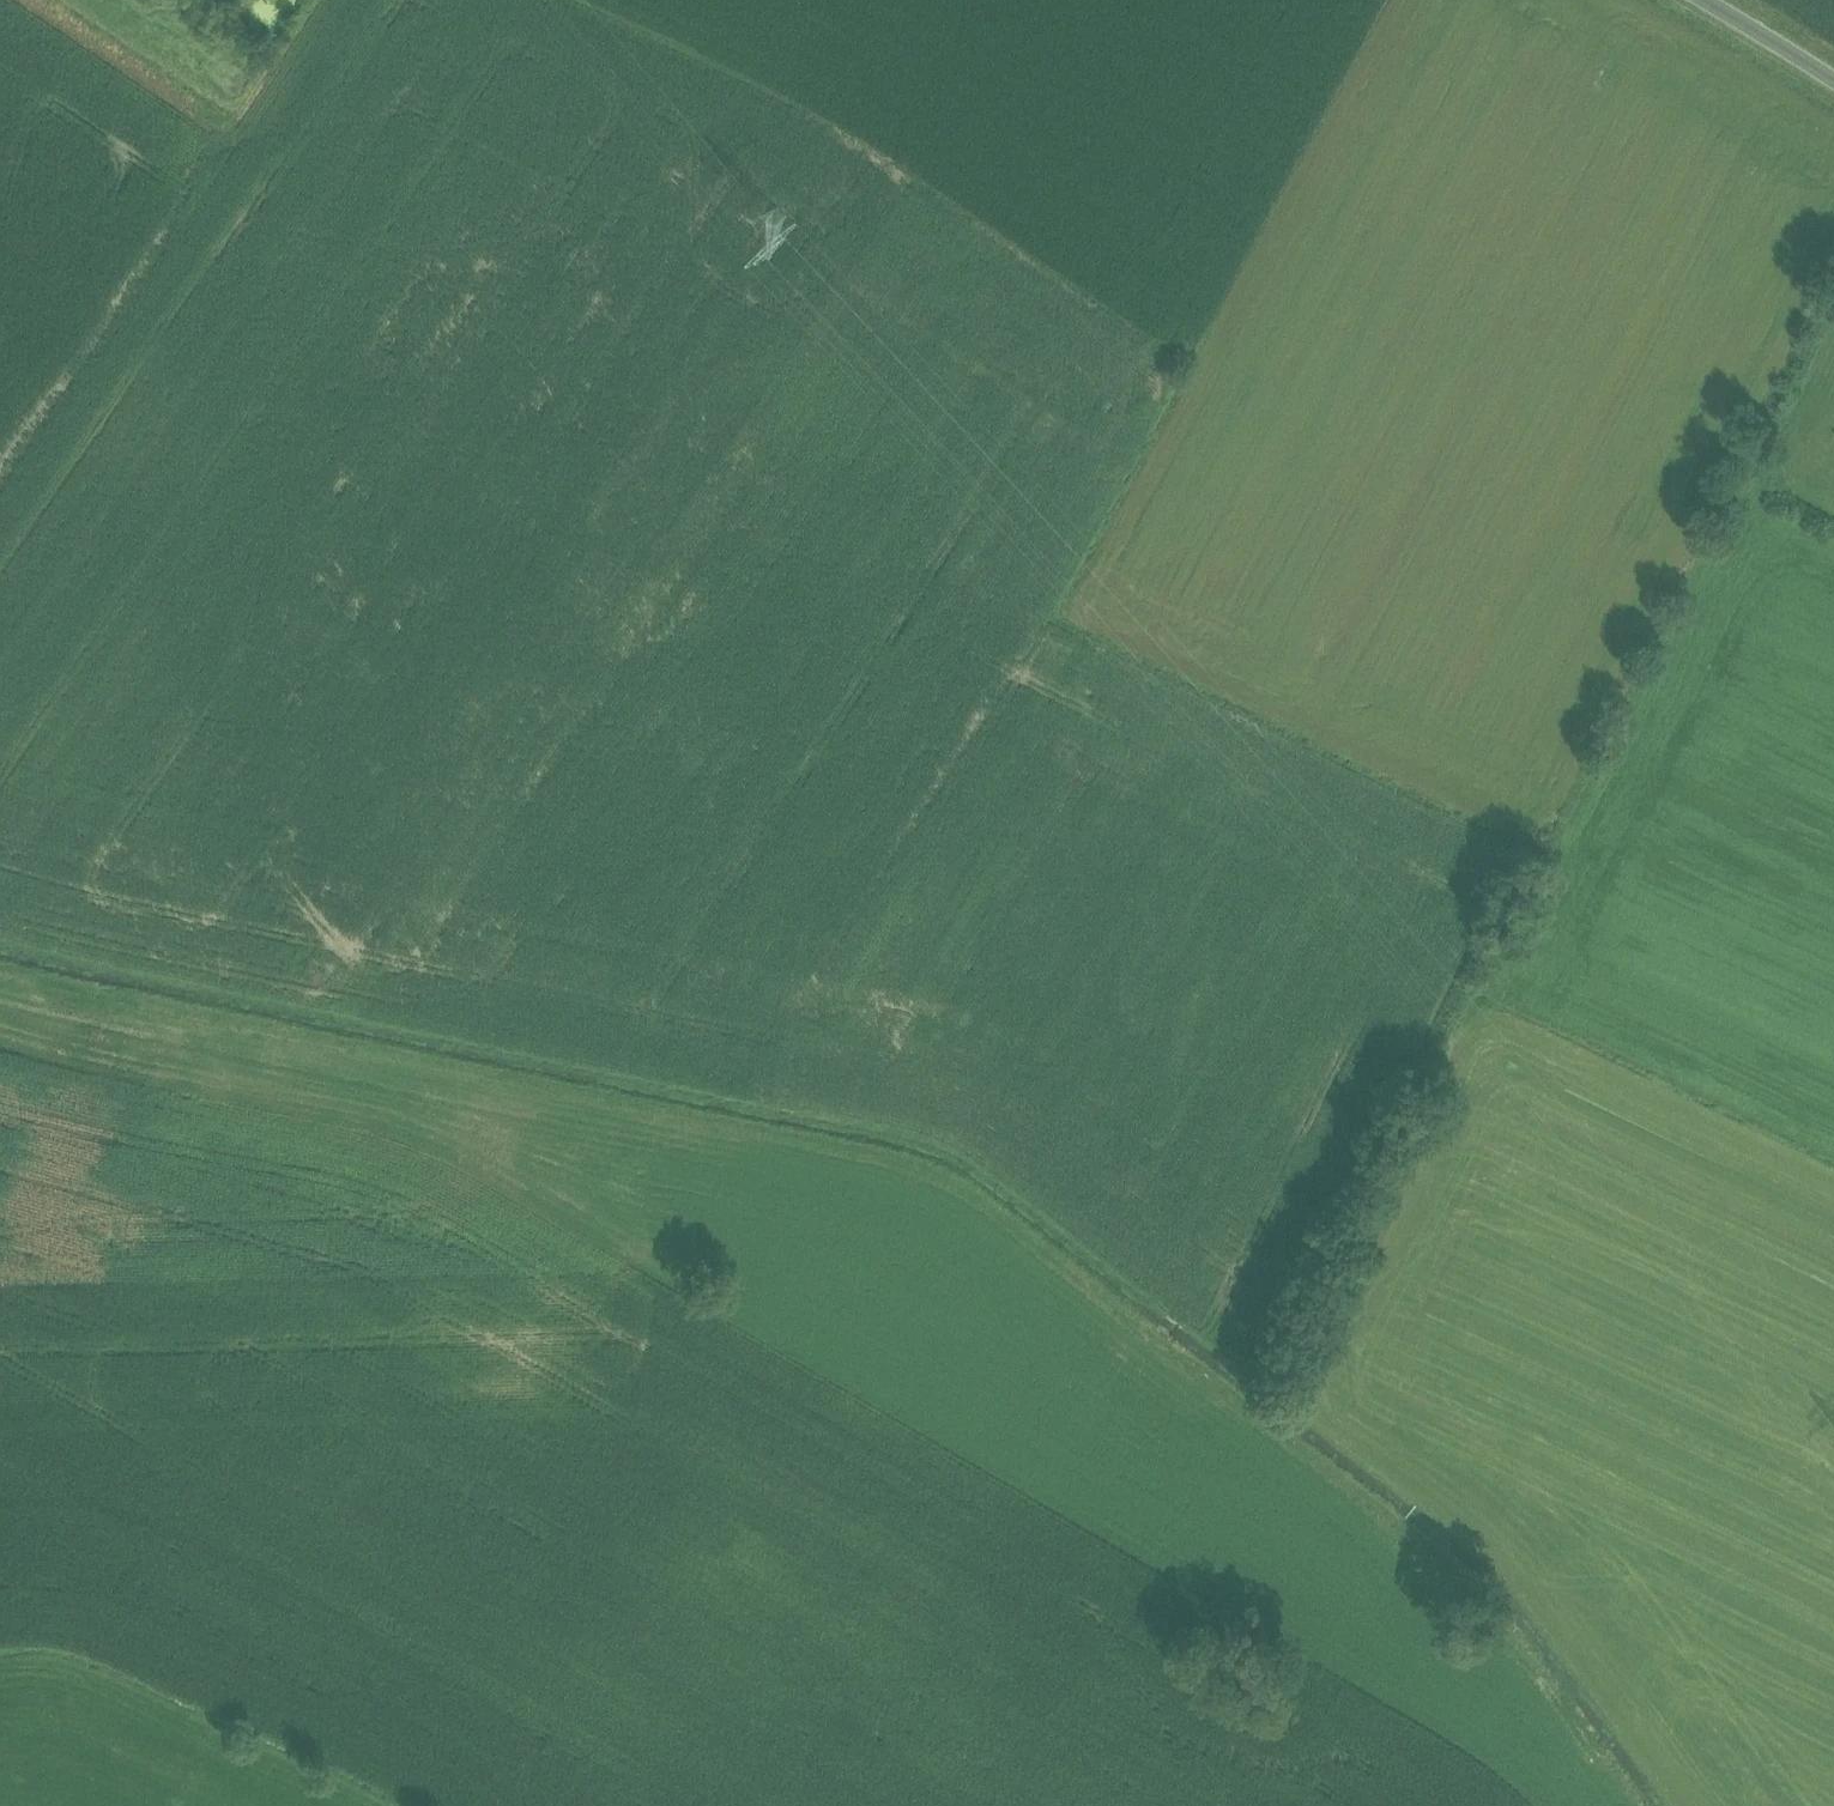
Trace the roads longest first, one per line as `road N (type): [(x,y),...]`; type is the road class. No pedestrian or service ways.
road 1 (unclassified): [(1833,78),(1704,0)]

